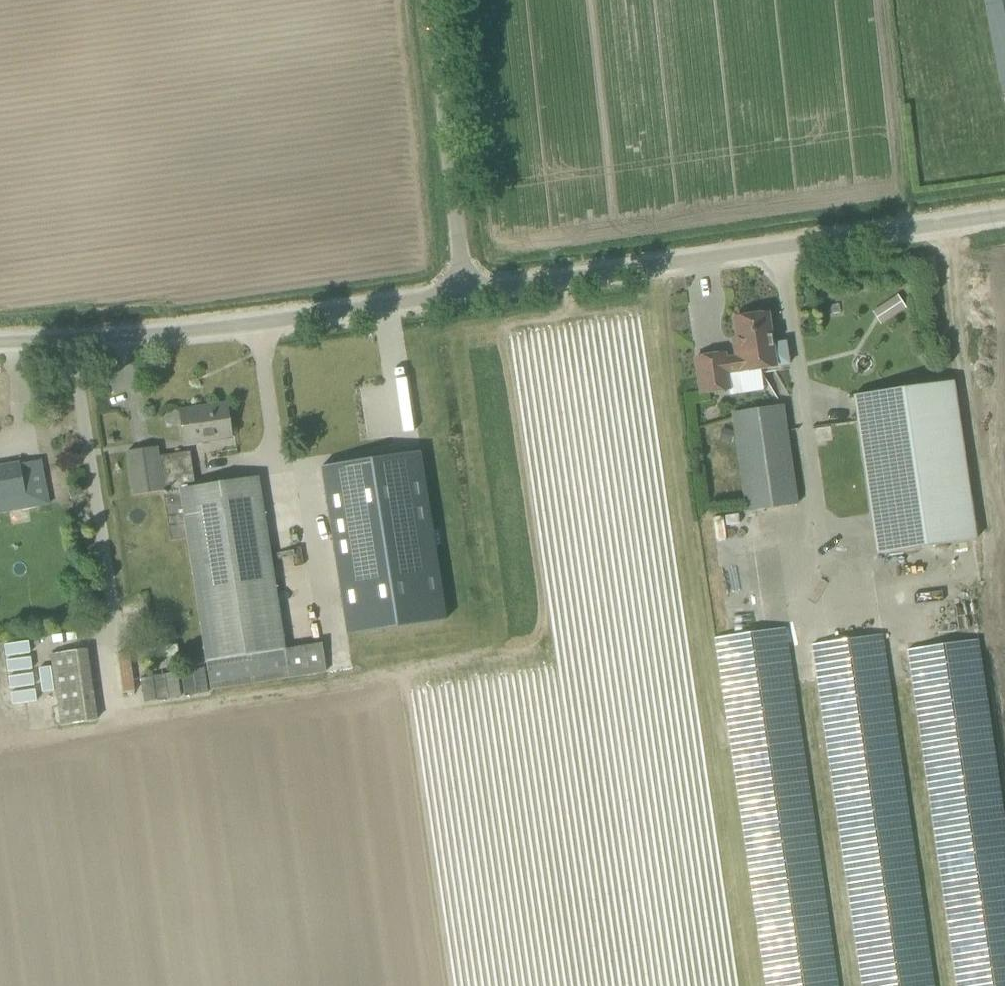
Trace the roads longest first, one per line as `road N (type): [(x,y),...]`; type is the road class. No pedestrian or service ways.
road 1 (track): [(654,270),(752,985)]
road 2 (unclassified): [(463,297),(1004,220)]
road 3 (unclassified): [(0,345),(173,334),(463,297)]
road 4 (unclassified): [(463,297),(429,0)]

